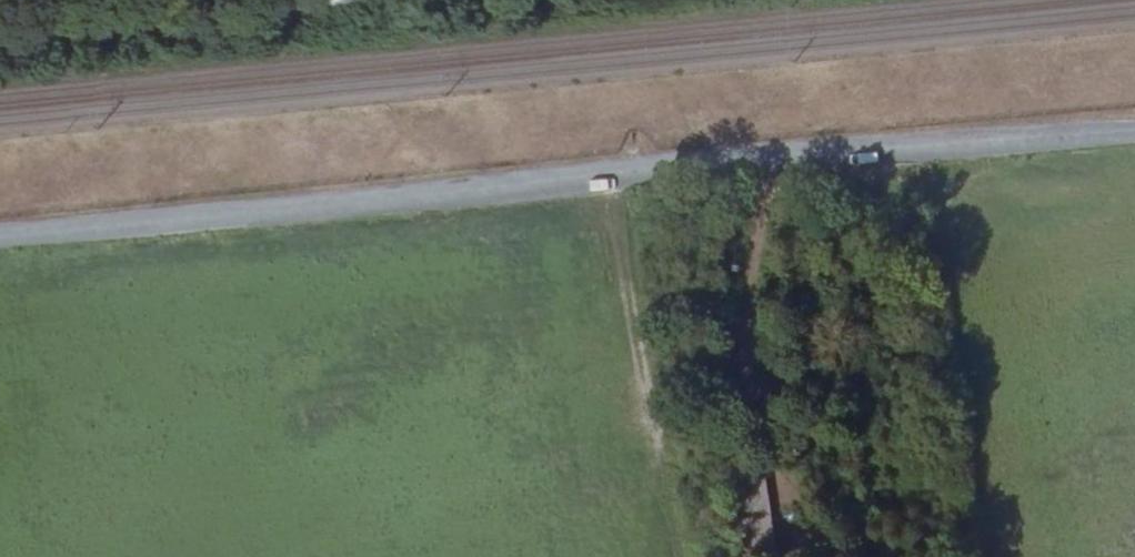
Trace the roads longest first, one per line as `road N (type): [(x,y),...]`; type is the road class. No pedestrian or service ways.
road 1 (unclassified): [(0,235),(1134,130)]

